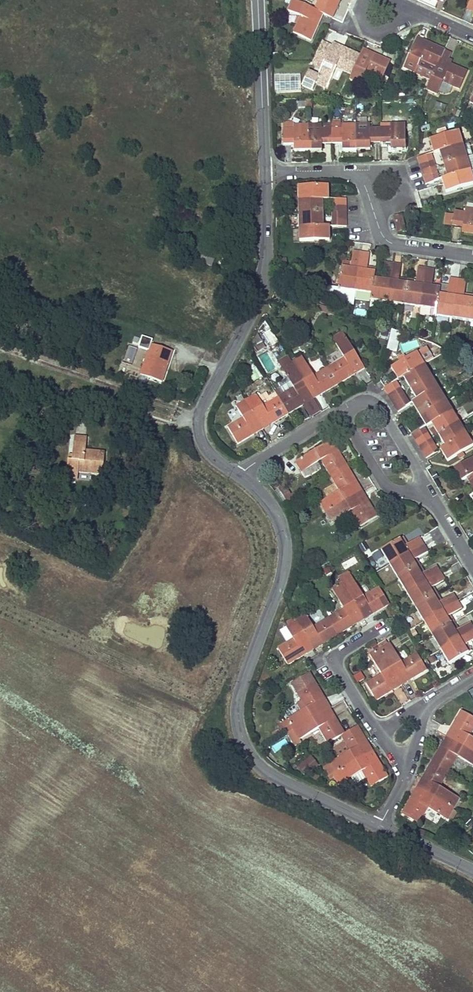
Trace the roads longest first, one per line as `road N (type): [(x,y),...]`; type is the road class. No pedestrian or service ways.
road 1 (unclassified): [(240,476),(203,445),(199,419),(252,312),(266,264),(257,0)]
road 2 (unclassified): [(380,826),(274,776),(243,743),(239,697),(284,571),(285,544),(272,504),(240,476)]
road 3 (residential): [(386,624),(341,651),(336,666),(378,734)]
road 4 (residential): [(340,412),(377,404),(427,489)]
road 5 (residential): [(427,489),(382,480),(340,412)]

